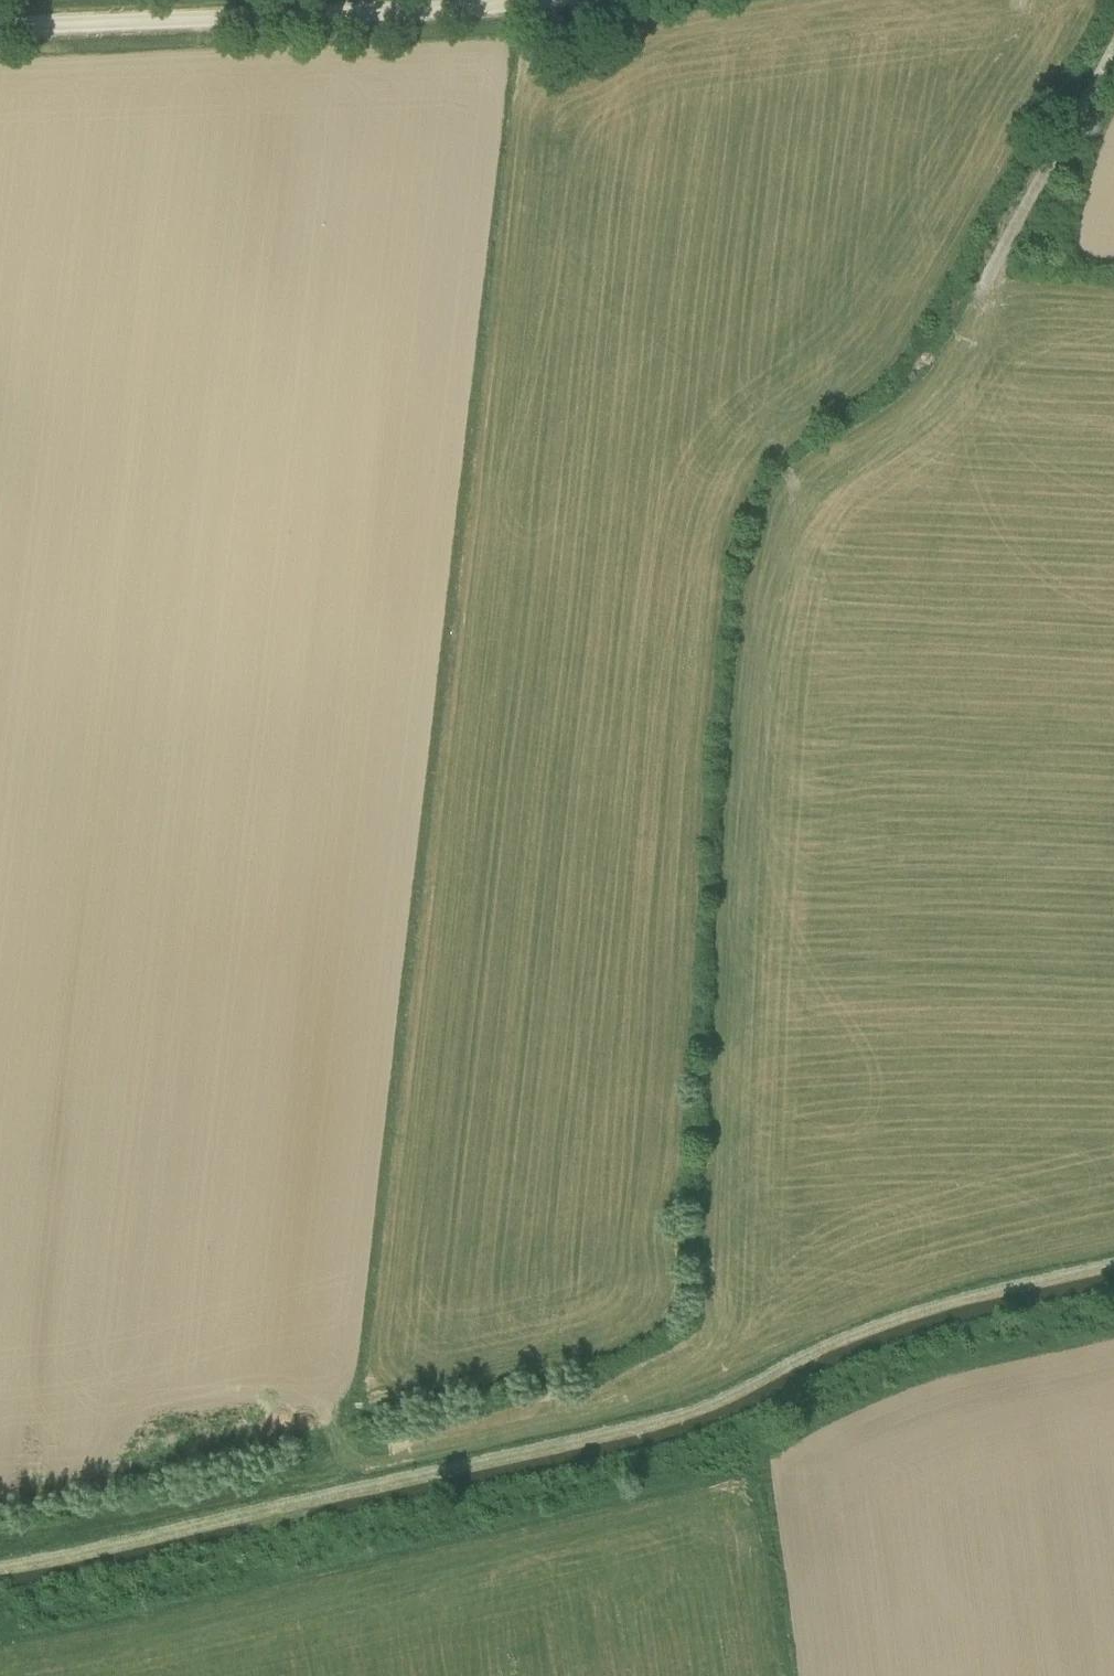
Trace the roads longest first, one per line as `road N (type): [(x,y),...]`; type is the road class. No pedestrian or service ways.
road 1 (unclassified): [(0,29),(310,19),(536,0)]

